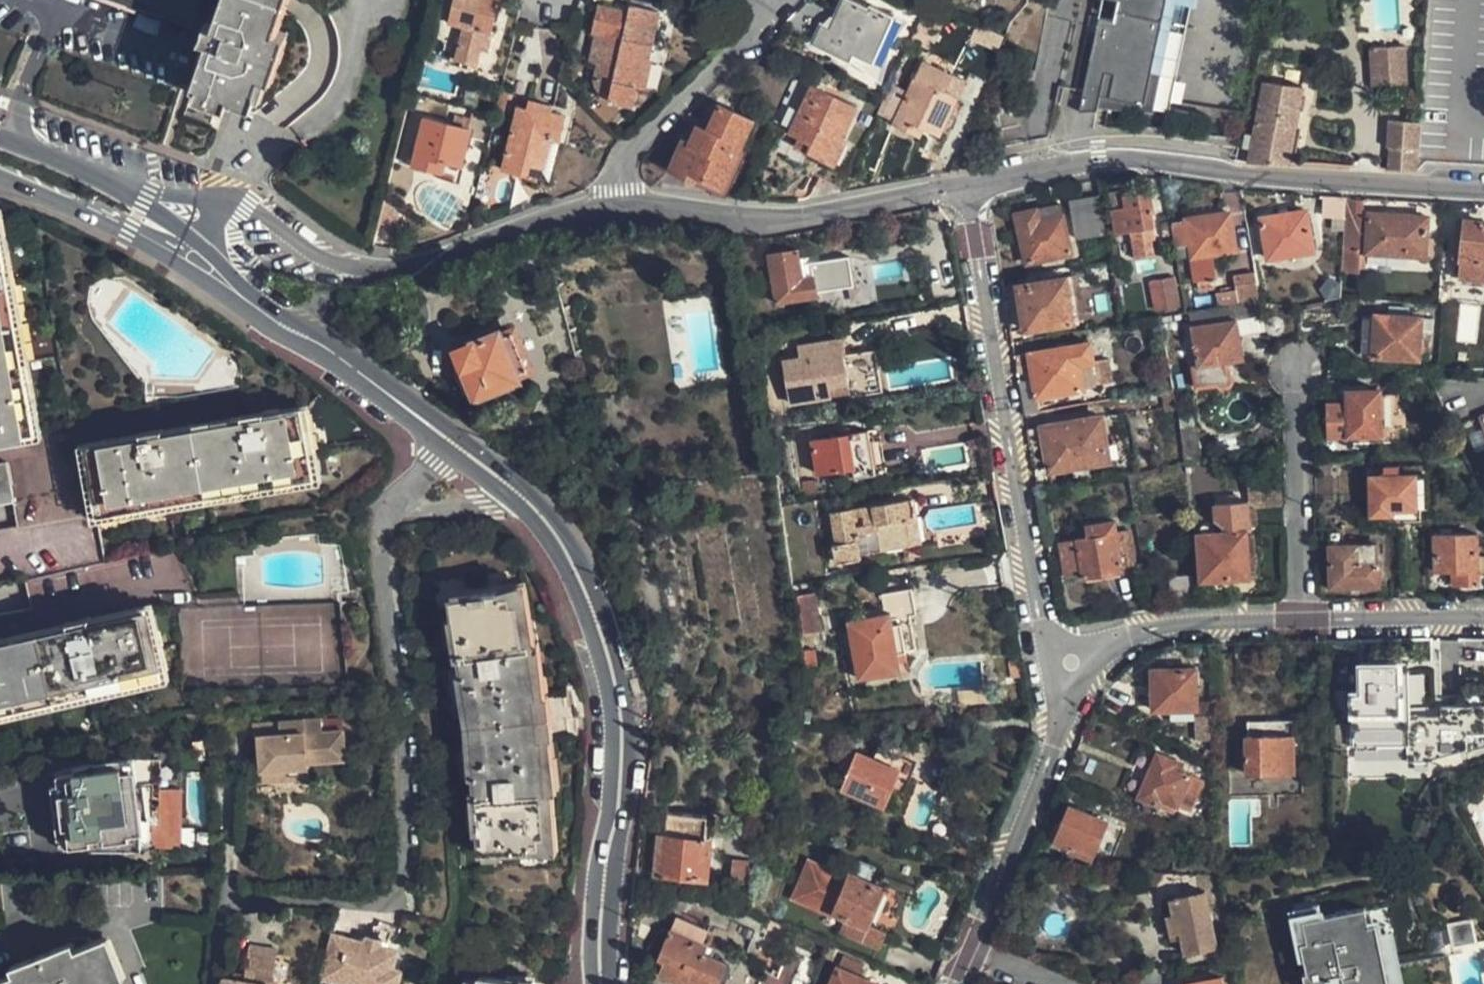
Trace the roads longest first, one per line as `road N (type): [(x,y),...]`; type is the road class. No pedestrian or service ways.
road 1 (residential): [(395,509),(384,526),(383,580),(405,789),(402,882),(379,905),(279,898),(227,883)]
road 2 (residential): [(1483,188),(1102,169),(972,192)]
road 3 (tertiary): [(524,501),(559,538),(588,598),(620,712),(599,983)]
road 4 (residential): [(972,192),(1053,630),(1071,663)]
road 5 (residential): [(612,204),(389,270),(335,257),(220,193)]
road 6 (residential): [(972,192),(799,220),(612,204)]
road 7 (residential): [(973,952),(1068,708),(1071,663)]
road 8 (residential): [(612,204),(609,187),(625,155),(811,0)]
road 9 (residential): [(1306,617),(1298,366)]
road 10 (residential): [(1071,663),(1142,634),(1306,617)]
road 11 (tertiary): [(75,210),(262,314)]
road 12 (tertiary): [(187,218),(0,137)]
road 13 (tertiary): [(262,314),(327,350),(430,427)]
road 14 (residential): [(1306,617),(1483,618)]
road 15 (tertiary): [(75,210),(109,213),(174,247),(187,218)]
road 16 (residential): [(395,509),(524,501)]
road 17 (tertiary): [(262,314),(187,218)]

